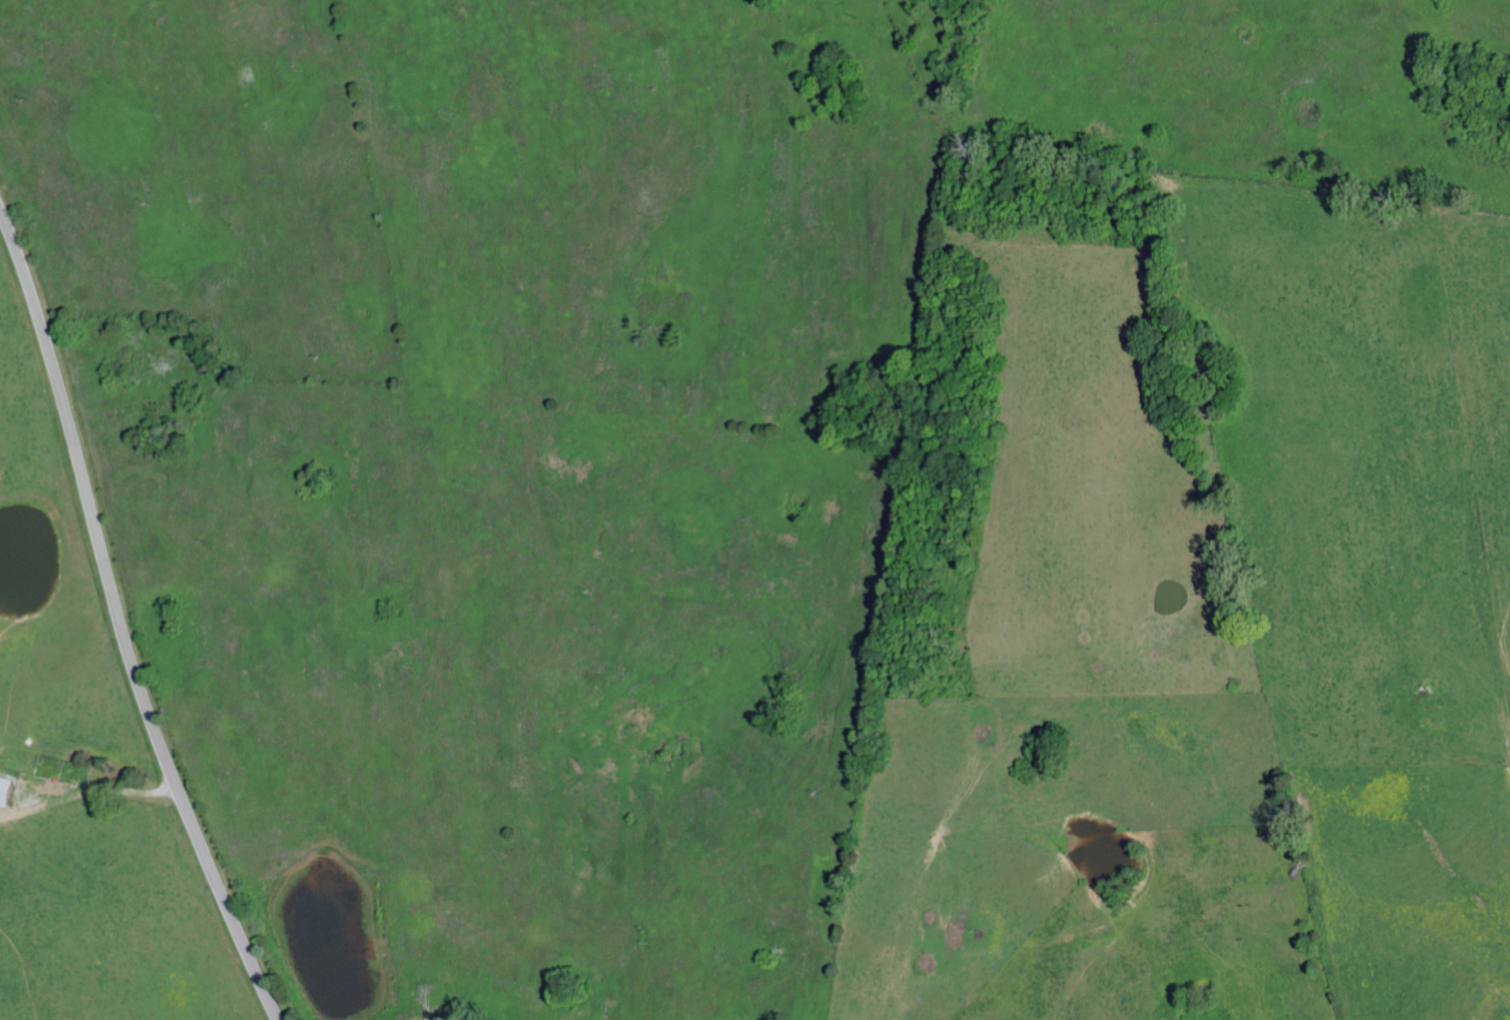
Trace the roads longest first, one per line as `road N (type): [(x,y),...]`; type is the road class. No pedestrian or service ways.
road 1 (tertiary): [(276,1019),(142,704),(46,351),(0,215)]

